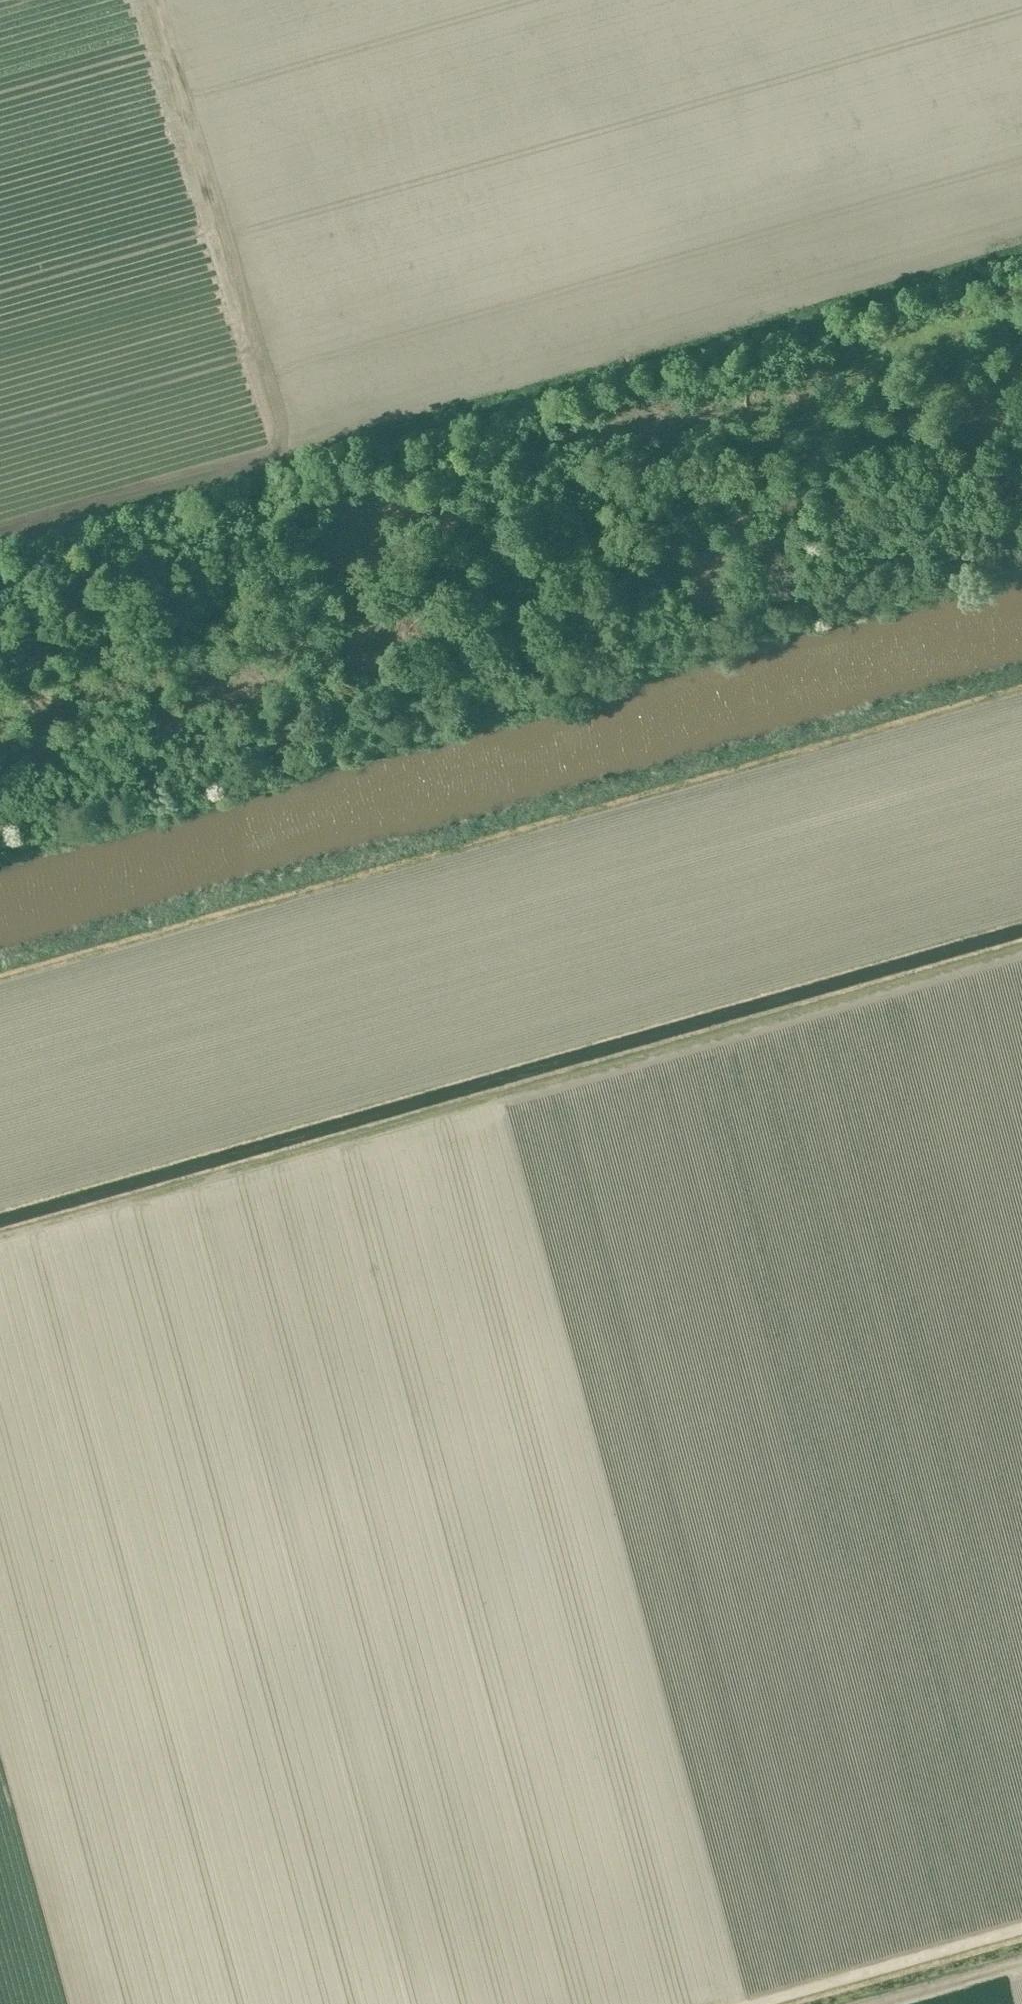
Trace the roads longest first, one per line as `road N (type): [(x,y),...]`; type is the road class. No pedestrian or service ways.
road 1 (track): [(151,0),(286,451)]
road 2 (track): [(888,2003),(1021,1966)]

